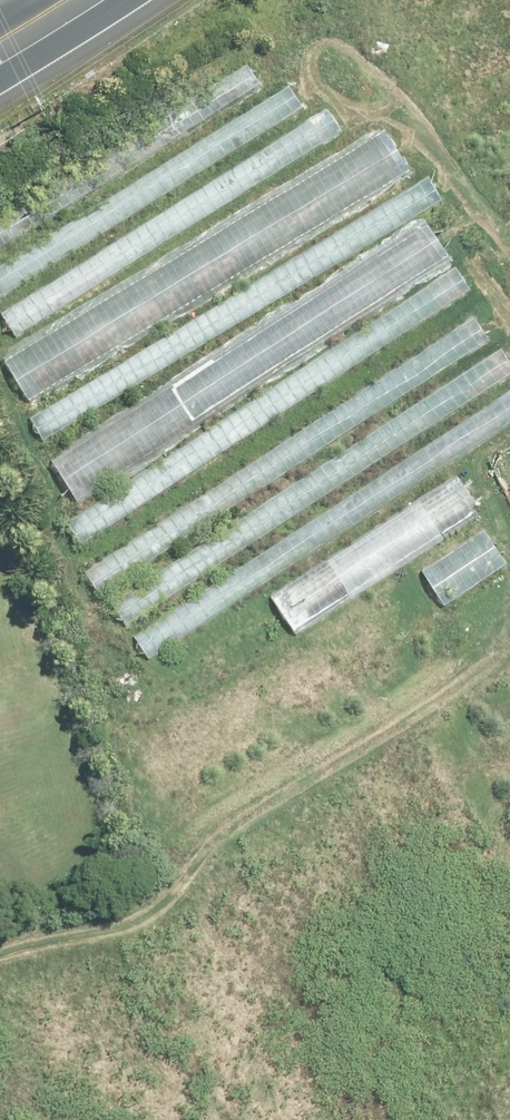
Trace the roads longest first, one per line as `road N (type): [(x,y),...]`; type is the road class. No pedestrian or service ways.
road 1 (unknown): [(501,1119),(0,125)]
road 2 (unknown): [(63,19),(509,908)]

